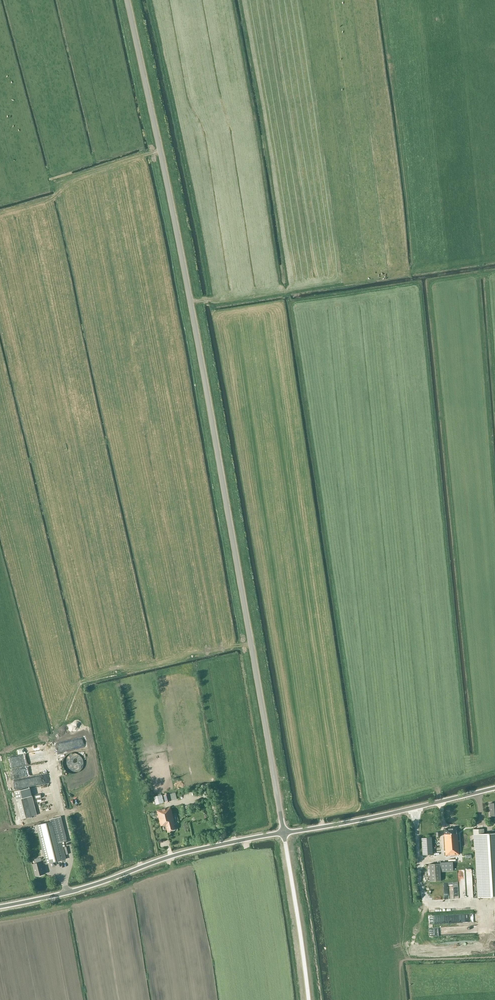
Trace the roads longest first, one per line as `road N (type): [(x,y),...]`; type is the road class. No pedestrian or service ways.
road 1 (unclassified): [(284,834),(184,268),(127,0)]
road 2 (unclassified): [(0,908),(186,853),(284,834)]
road 3 (unclassified): [(284,834),(494,789)]
road 4 (unclassified): [(308,999),(284,834)]

